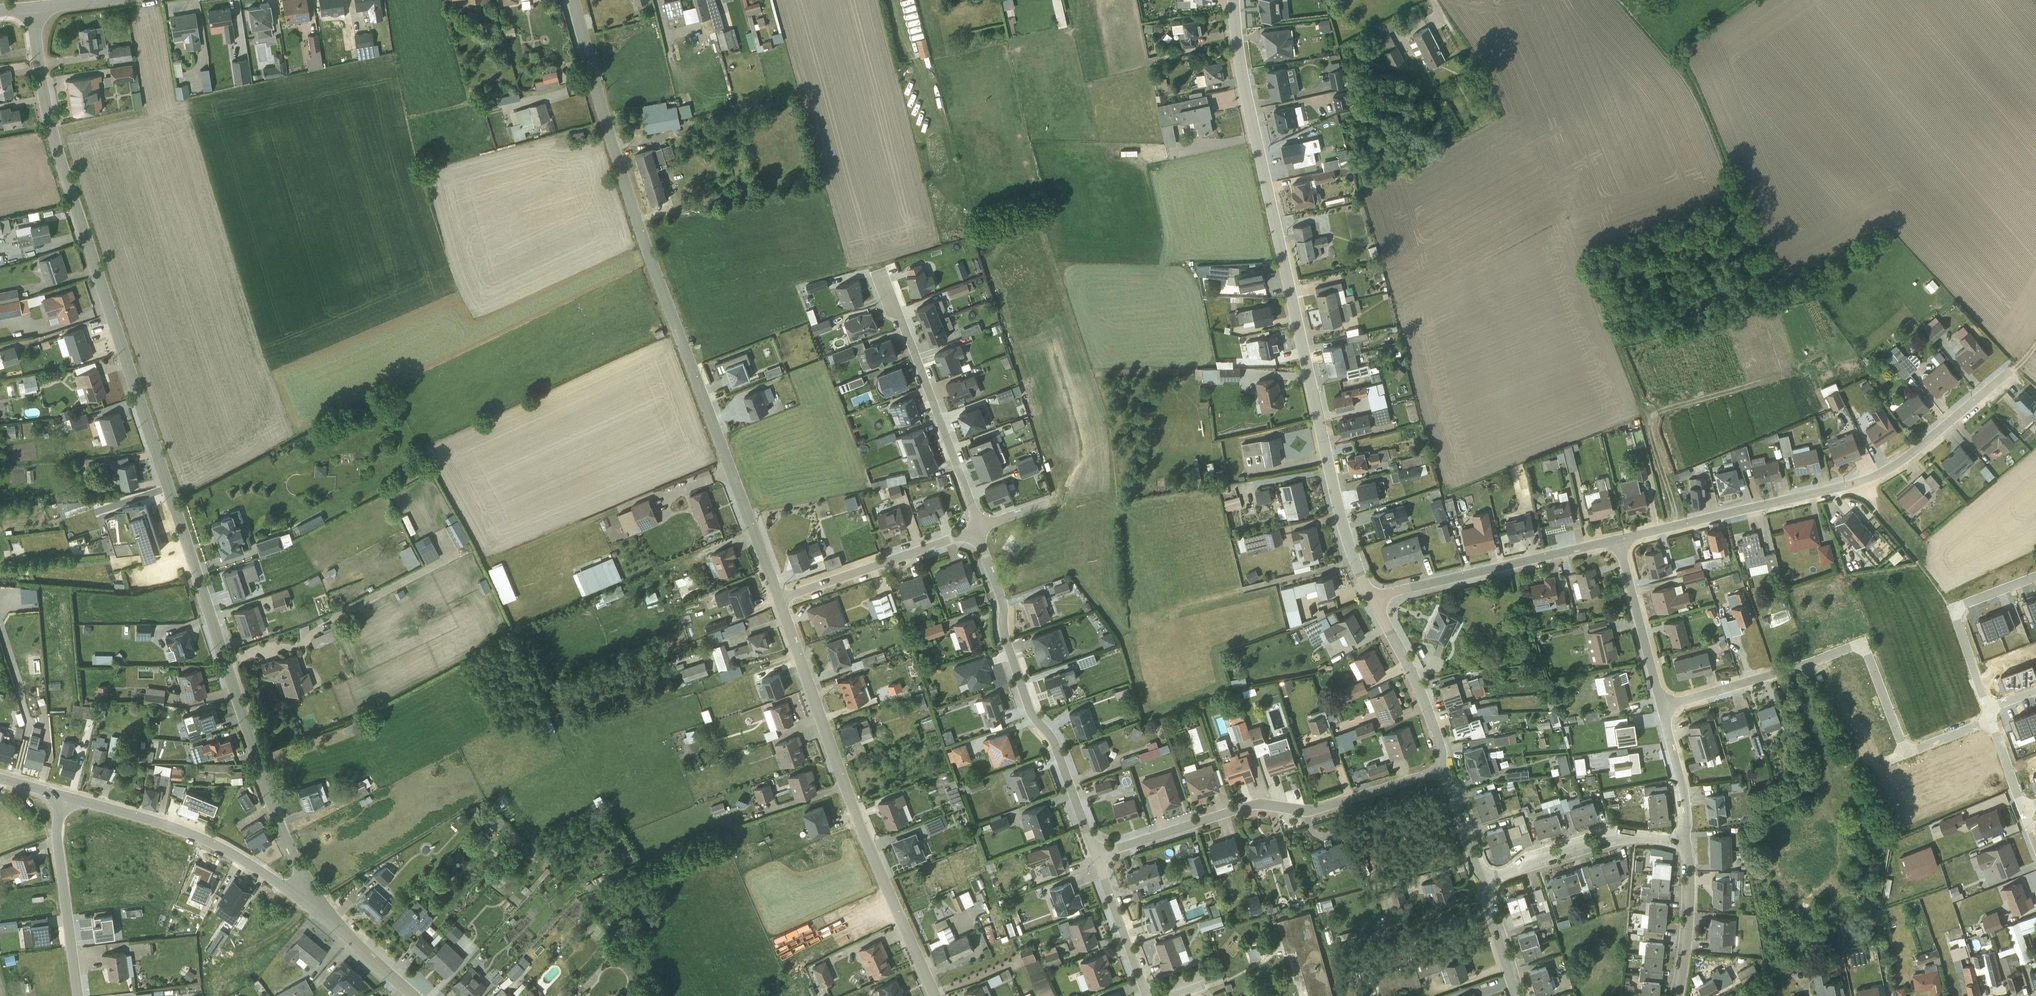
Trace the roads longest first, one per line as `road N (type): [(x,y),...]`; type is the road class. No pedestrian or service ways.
road 1 (residential): [(312,900),(263,779),(58,156),(32,8)]
road 2 (residential): [(778,599),(629,196),(574,0)]
road 3 (residential): [(1374,601),(1335,494),(1242,75),(1234,0)]
road 4 (residential): [(2011,369),(1895,464),(1861,481),(1617,539)]
road 5 (residential): [(935,995),(874,862),(778,599)]
road 6 (residential): [(1442,770),(1314,809),(1253,804),(1095,855)]
road 7 (residential): [(978,529),(1030,711),(1053,740),(1095,855)]
road 8 (residential): [(1905,752),(1862,643),(1662,707)]
road 9 (residential): [(312,900),(173,828),(62,796)]
road 10 (residential): [(978,529),(883,282)]
road 11 (residential): [(1617,539),(1374,601)]
road 12 (residential): [(778,599),(978,529)]
road 13 (residential): [(1486,881),(1614,835),(1682,841)]
road 14 (residential): [(78,995),(57,842),(62,796)]
road 15 (residential): [(1987,709),(1953,609),(2035,576)]
road 16 (residential): [(1442,770),(1415,678),(1374,601)]
road 17 (residential): [(1662,707),(1617,539)]
road 18 (track): [(1815,832),(1828,777),(1791,668)]
road 19 (residential): [(1679,995),(1688,889),(1682,841)]
road 20 (residential): [(1095,855),(1147,995)]
road 21 (residential): [(413,995),(312,900)]
road 22 (residential): [(1682,841),(1684,793),(1662,707)]
road 23 (residential): [(1486,881),(1442,770)]

